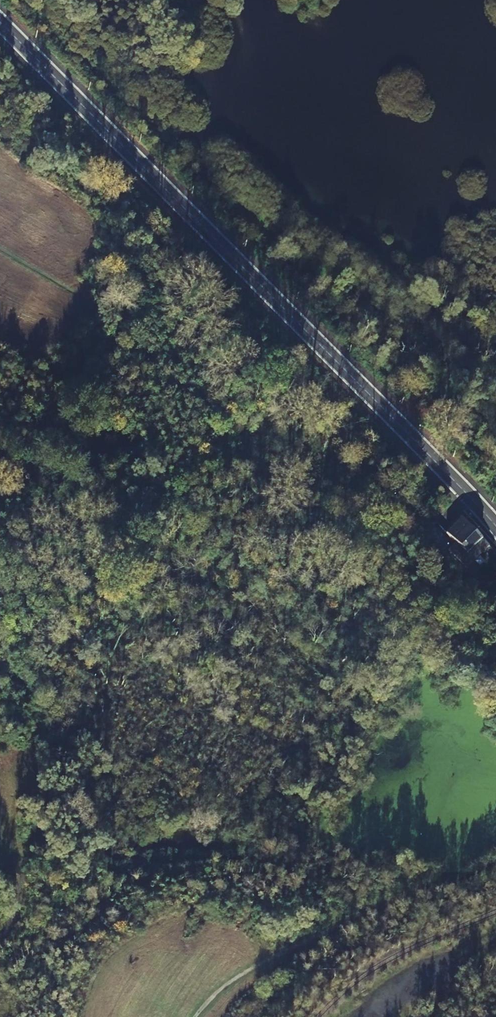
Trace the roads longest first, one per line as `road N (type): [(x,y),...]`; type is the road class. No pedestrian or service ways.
road 1 (tertiary): [(0,23),(495,523)]

